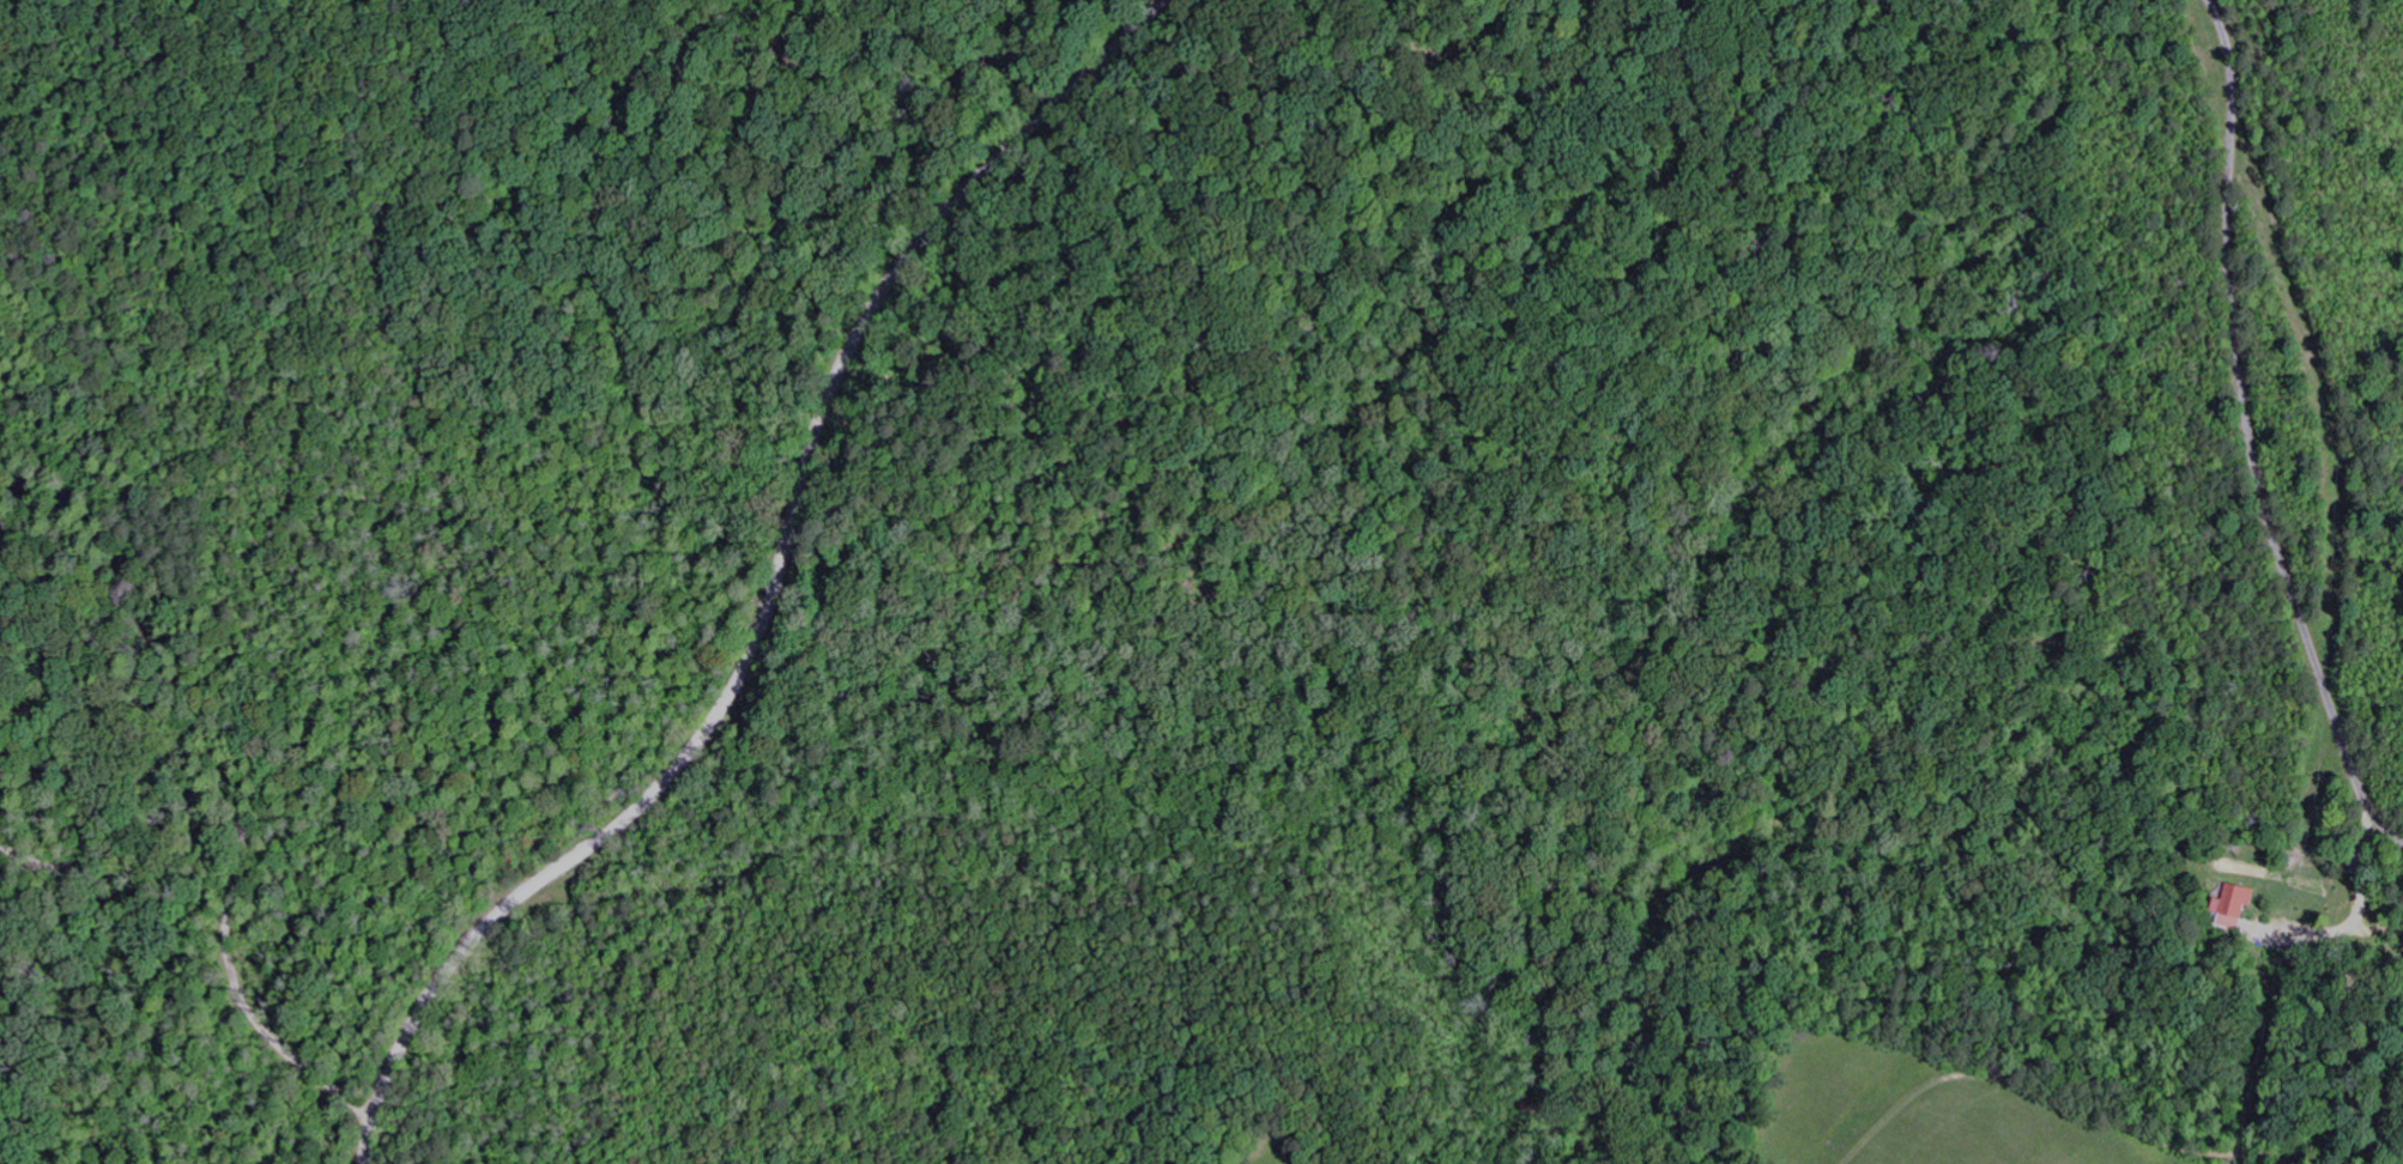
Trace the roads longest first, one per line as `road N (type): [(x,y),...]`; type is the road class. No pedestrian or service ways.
road 1 (residential): [(359,1163),(413,1019),(465,946),(504,904),(609,832),(688,756),(757,645),(807,448),(867,315),(955,200),(1163,0)]
road 2 (residential): [(2402,842),(2367,805),(2350,766),(2257,472),(2228,244),(2231,74),(2207,0)]
road 3 (residential): [(2233,128),(2306,292),(2347,505),(2328,702)]
road 4 (track): [(373,1116),(293,1059),(244,1007),(226,941),(244,857),(220,808),(192,800),(155,808),(120,849)]

